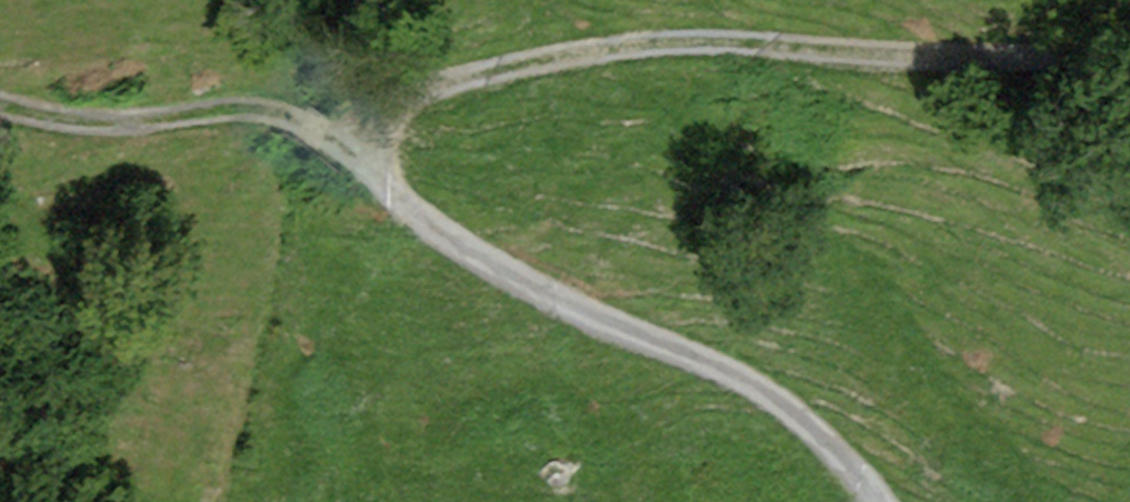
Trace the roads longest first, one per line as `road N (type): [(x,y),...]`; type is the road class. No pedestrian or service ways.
road 1 (track): [(1129,56),(622,47),(417,91),(391,108),(374,155)]
road 2 (track): [(374,155),(384,180),(415,215),(743,383),(816,432),(879,501)]
road 3 (track): [(374,155),(283,115),(237,106),(82,124),(0,101)]

